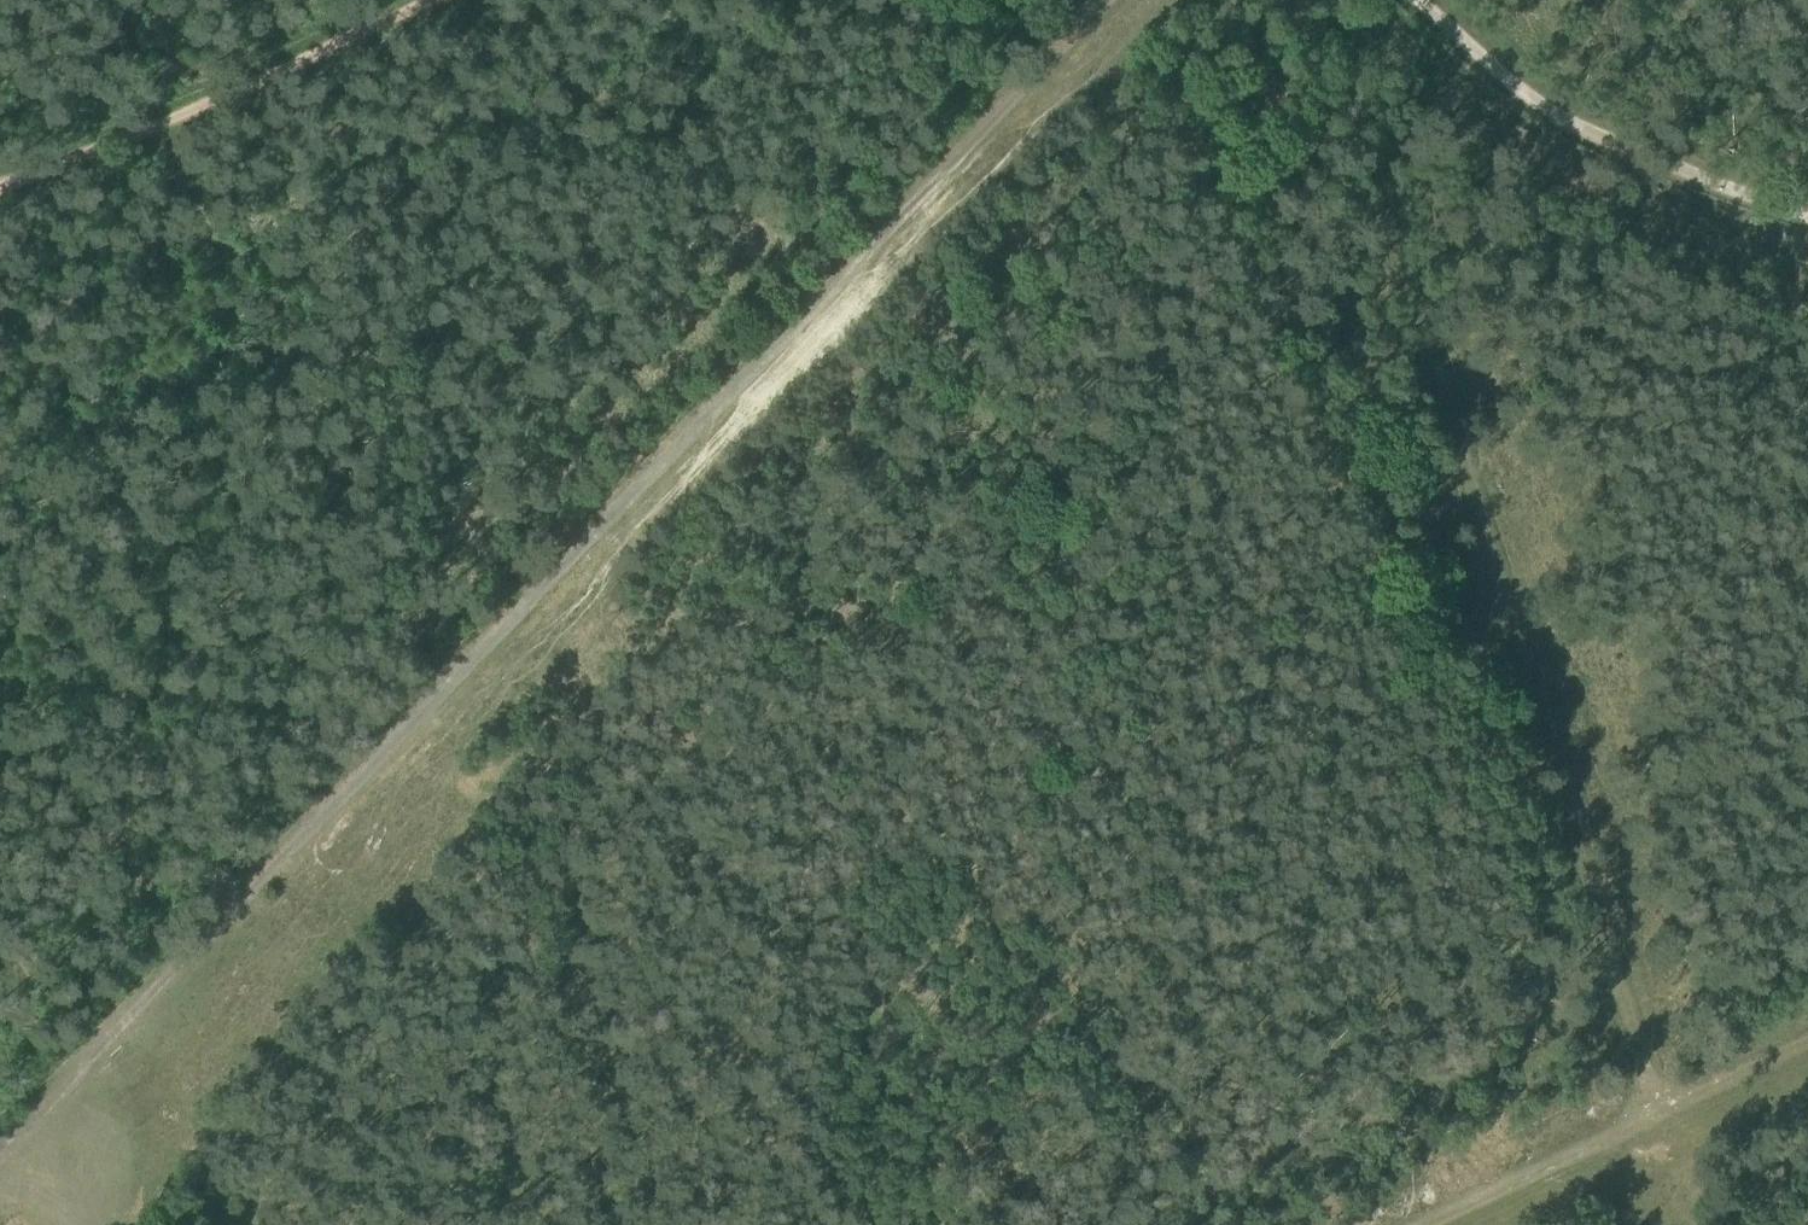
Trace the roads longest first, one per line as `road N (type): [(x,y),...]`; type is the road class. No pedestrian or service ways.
road 1 (track): [(1106,0),(1,1147)]
road 2 (track): [(446,0),(0,189)]
road 3 (track): [(1807,218),(1557,114),(1420,0)]
road 4 (track): [(0,1147),(94,1224)]

